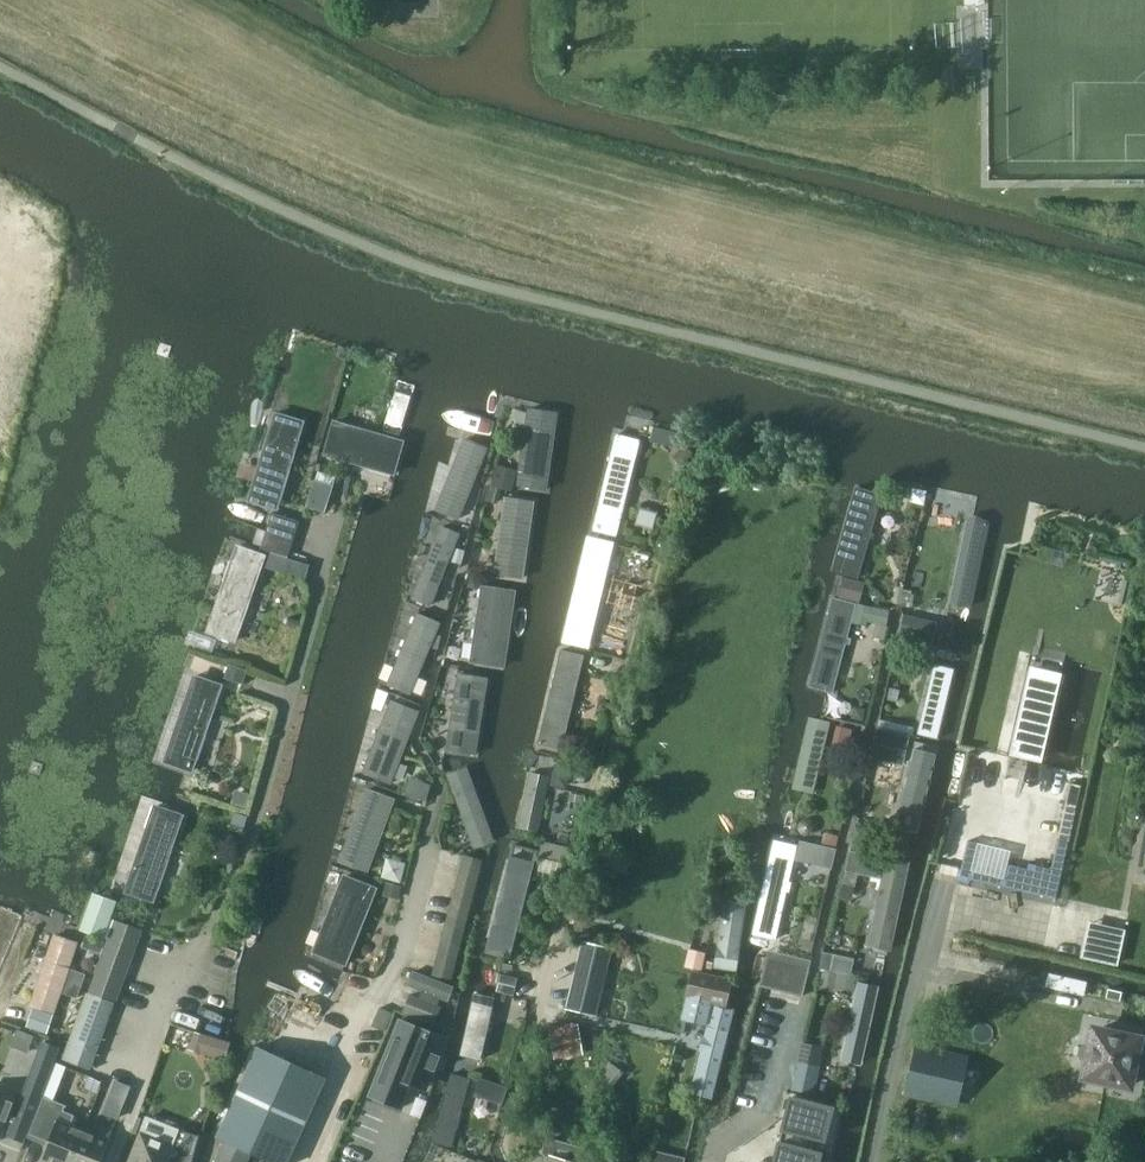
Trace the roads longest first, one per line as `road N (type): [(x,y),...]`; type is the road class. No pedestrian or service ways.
road 1 (residential): [(312,1161),(337,1113),(439,792),(420,748),(498,463)]
road 2 (residential): [(118,1161),(166,1035),(235,940),(332,560)]

